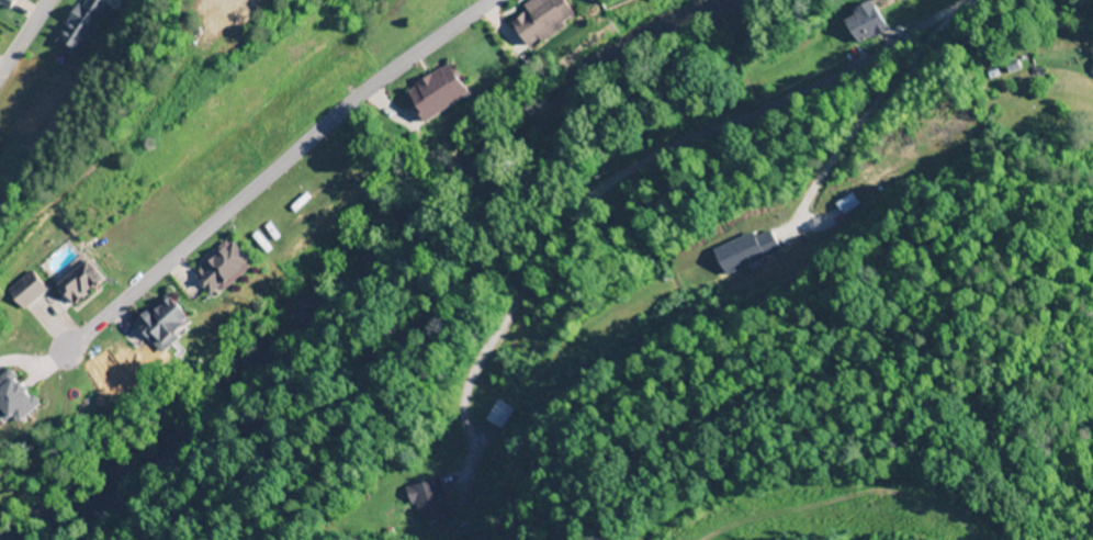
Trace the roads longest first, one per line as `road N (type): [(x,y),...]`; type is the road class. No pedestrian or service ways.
road 1 (residential): [(0,408),(117,347),(225,251),(337,111),(501,0)]
road 2 (residential): [(602,185),(656,150),(875,57),(970,0)]

